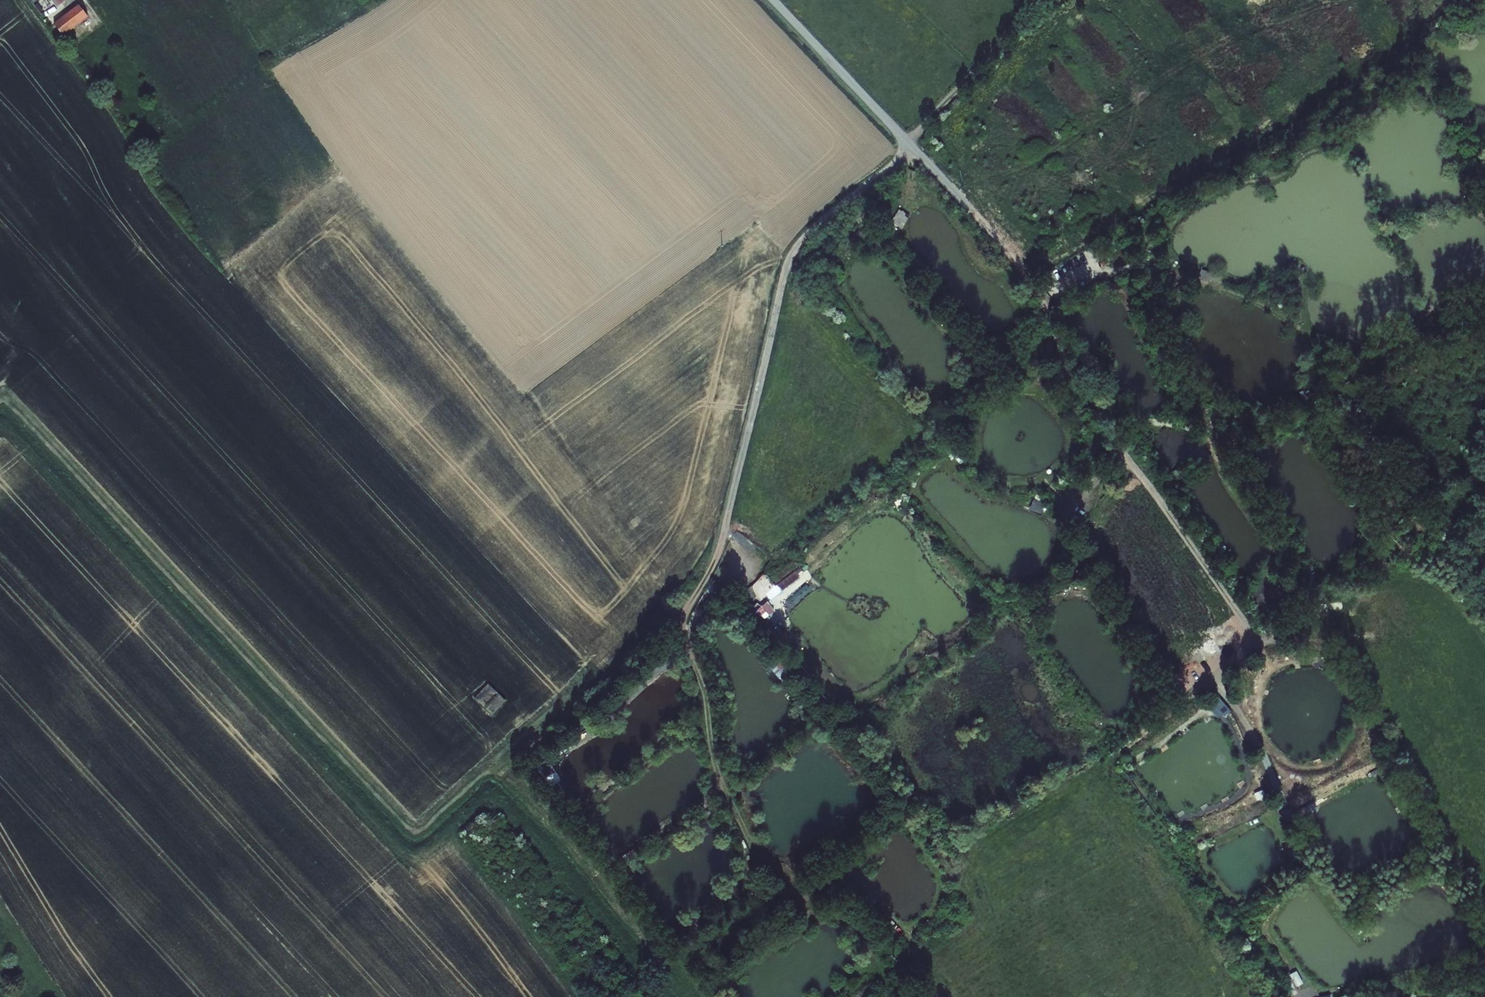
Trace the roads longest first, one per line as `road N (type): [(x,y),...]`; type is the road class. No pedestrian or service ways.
road 1 (track): [(775,890),(706,766),(699,694),(678,634),(713,557),(786,260),(914,150)]
road 2 (track): [(774,0),(1002,245),(1051,321),(1066,377),(1259,645)]

